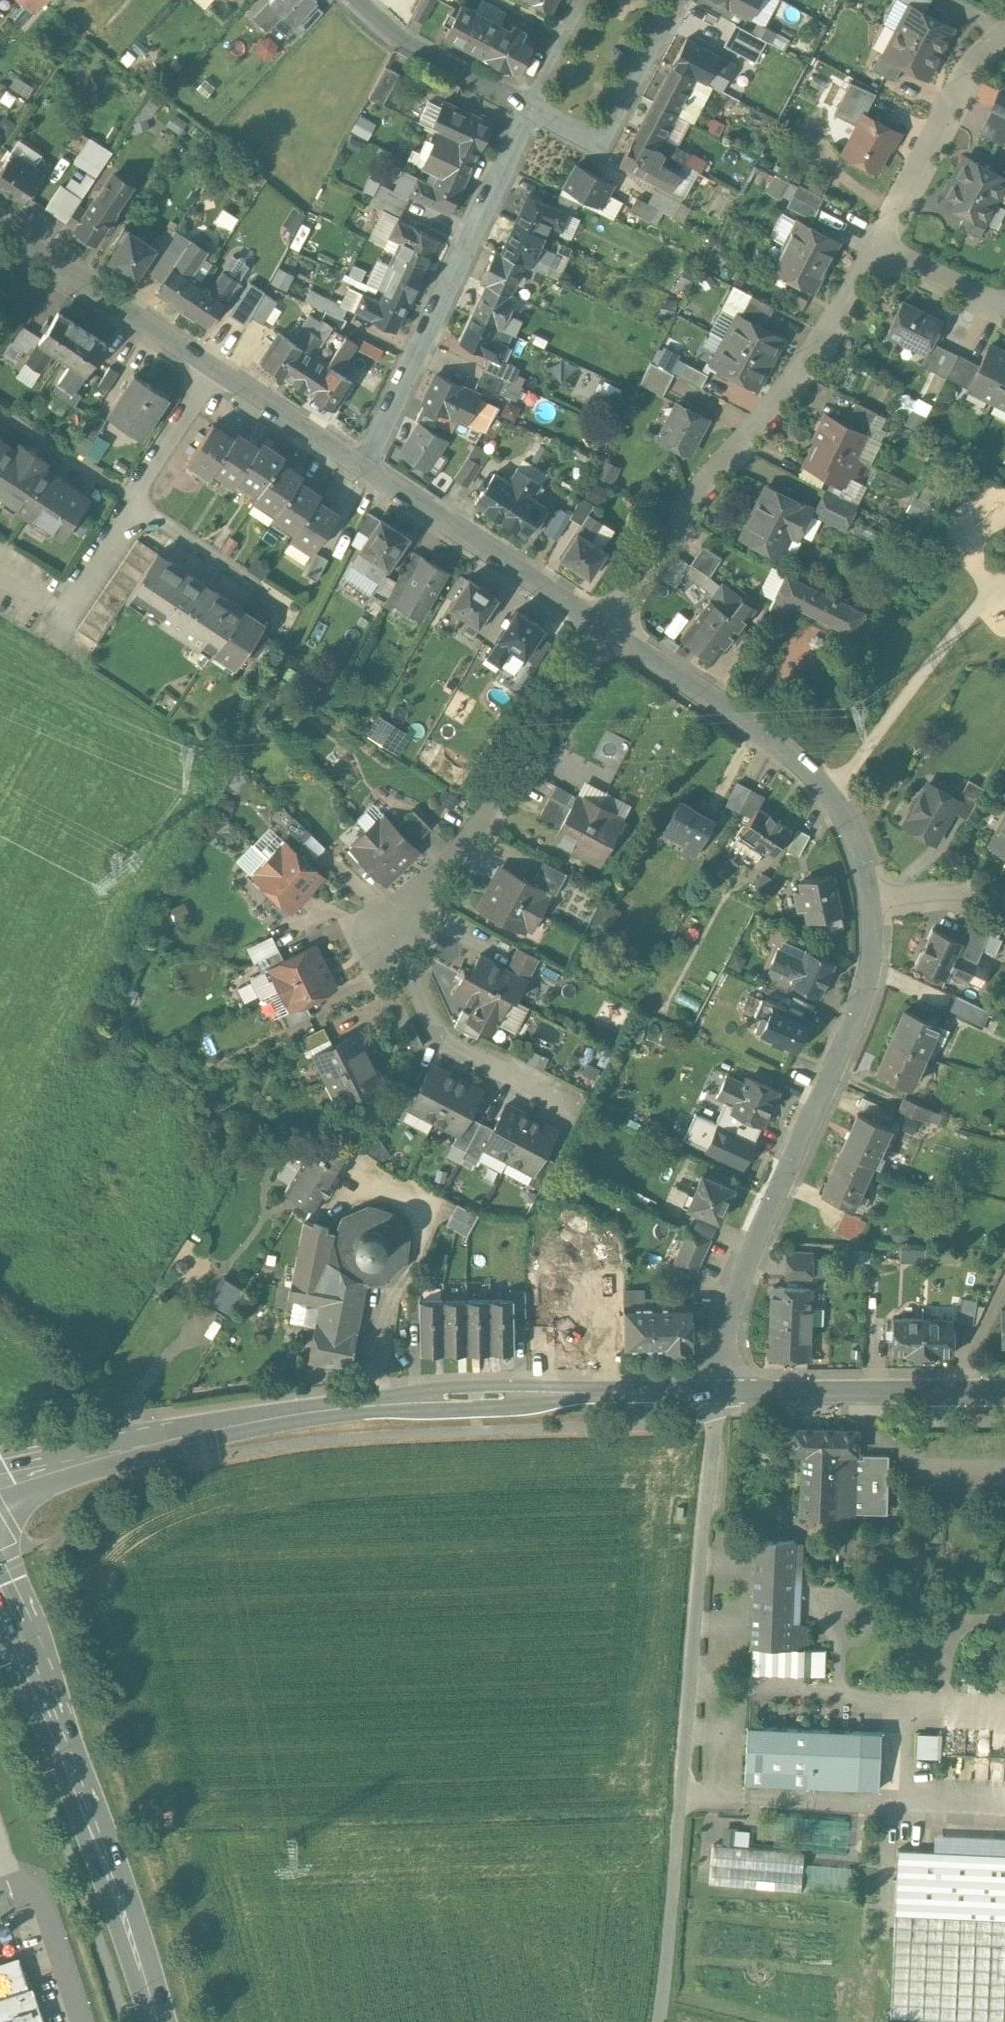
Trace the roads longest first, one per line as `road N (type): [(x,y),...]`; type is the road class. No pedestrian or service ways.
road 1 (tertiary): [(0,1477),(177,1428),(294,1412),(413,1398),(729,1385)]
road 2 (residential): [(566,1102),(442,1039),(377,934),(483,814),(606,627)]
road 3 (track): [(658,2021),(720,1411)]
road 4 (residential): [(729,1385),(748,1268),(864,1004),(876,946),(873,889)]
road 5 (primary): [(0,1566),(103,1836),(164,2021)]
road 6 (residential): [(883,246),(606,627)]
road 7 (residential): [(535,111),(367,468)]
road 8 (residential): [(873,889),(831,782),(778,729),(606,627)]
road 9 (track): [(681,1792),(1004,1805)]
road 10 (track): [(1004,1701),(693,1679)]
road 11 (residential): [(606,627),(367,468)]
road 12 (tertiary): [(729,1385),(1004,1387)]
road 13 (residential): [(209,365),(0,225)]
road 14 (residential): [(80,577),(209,365)]
road 15 (residential): [(1004,35),(976,66),(883,246)]
road 16 (residential): [(535,111),(603,147),(678,0)]
road 17 (residential): [(357,0),(401,40),(535,111)]
road 18 (residential): [(367,468),(209,365)]
road 19 (track): [(698,1624),(734,1622),(739,1555),(706,1553)]
road 20 (residential): [(1004,305),(883,246)]
road 21 (residential): [(1004,900),(977,887),(873,889)]
road 22 (residential): [(591,0),(535,111)]

